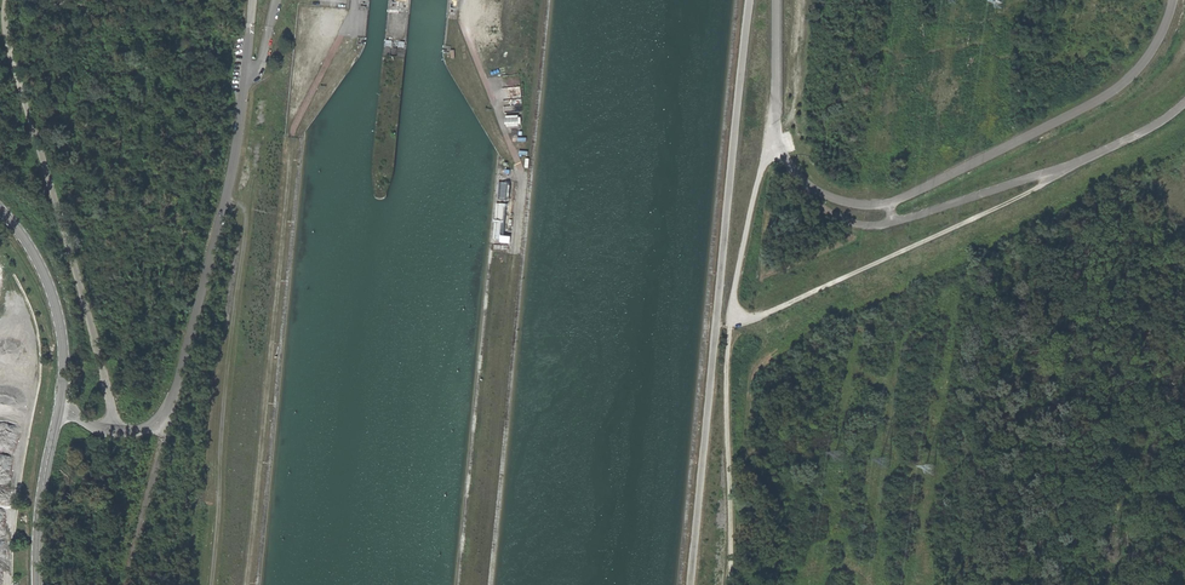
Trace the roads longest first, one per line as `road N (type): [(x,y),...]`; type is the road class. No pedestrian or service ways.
road 1 (unclassified): [(776,0),(784,153),(810,187),(869,207),(902,200),(1121,86),(1158,44),(1173,0)]
road 2 (track): [(728,584),(729,328),(758,180),(781,142)]
road 3 (track): [(246,584),(294,137)]
road 4 (unclassified): [(169,420),(238,146),(252,0)]
road 5 (track): [(226,201),(245,209),(248,223),(228,360),(213,584)]
road 6 (track): [(733,311),(761,318),(1036,190),(1052,171)]
road 7 (tertiary): [(0,208),(31,248),(54,302),(64,360),(61,405)]
road 8 (tertiary): [(61,405),(43,497),(37,584)]
road 9 (unclassified): [(127,584),(169,420)]

